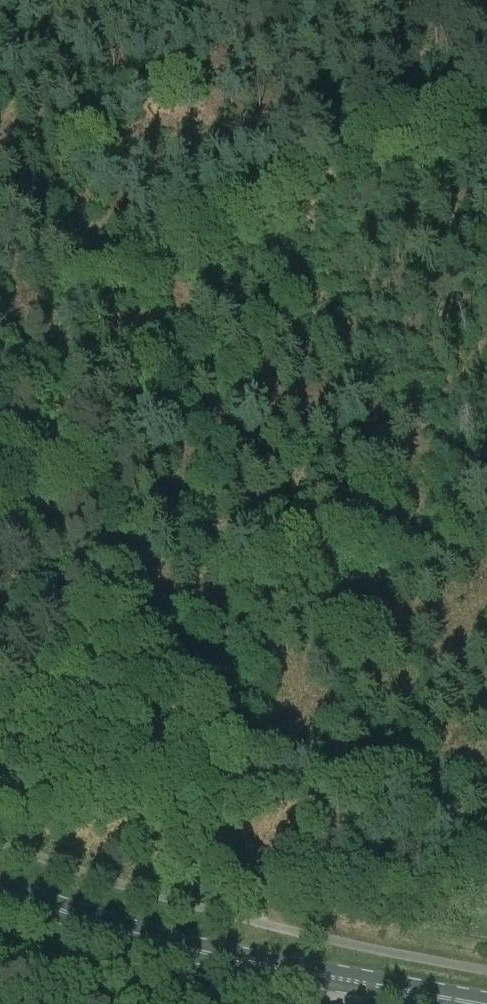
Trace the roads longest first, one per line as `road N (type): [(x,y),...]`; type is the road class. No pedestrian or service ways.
road 1 (track): [(0,307),(168,676),(260,927),(323,1003)]
road 2 (track): [(486,105),(70,302),(28,365)]
road 3 (primary): [(479,1003),(225,957),(0,889)]

